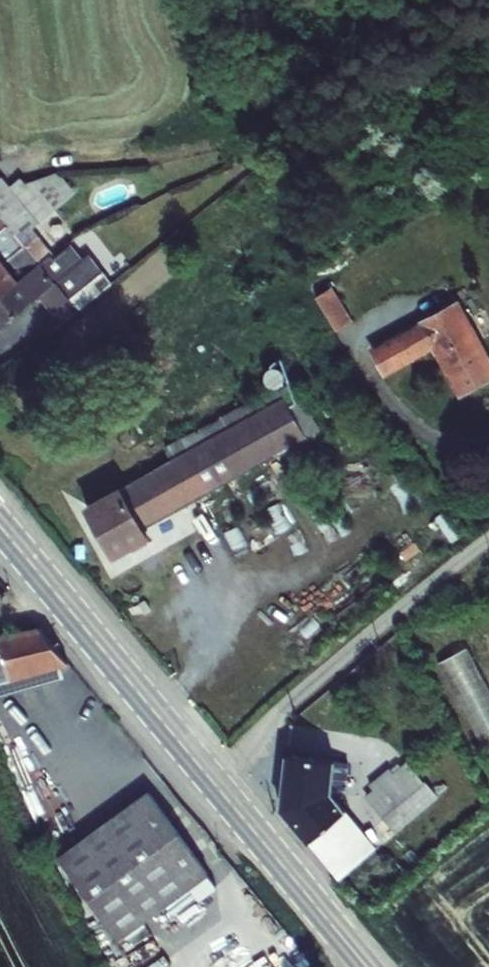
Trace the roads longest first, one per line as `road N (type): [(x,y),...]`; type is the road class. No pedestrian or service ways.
road 1 (secondary): [(0,526),(367,966)]
road 2 (track): [(488,539),(312,682),(215,784)]

